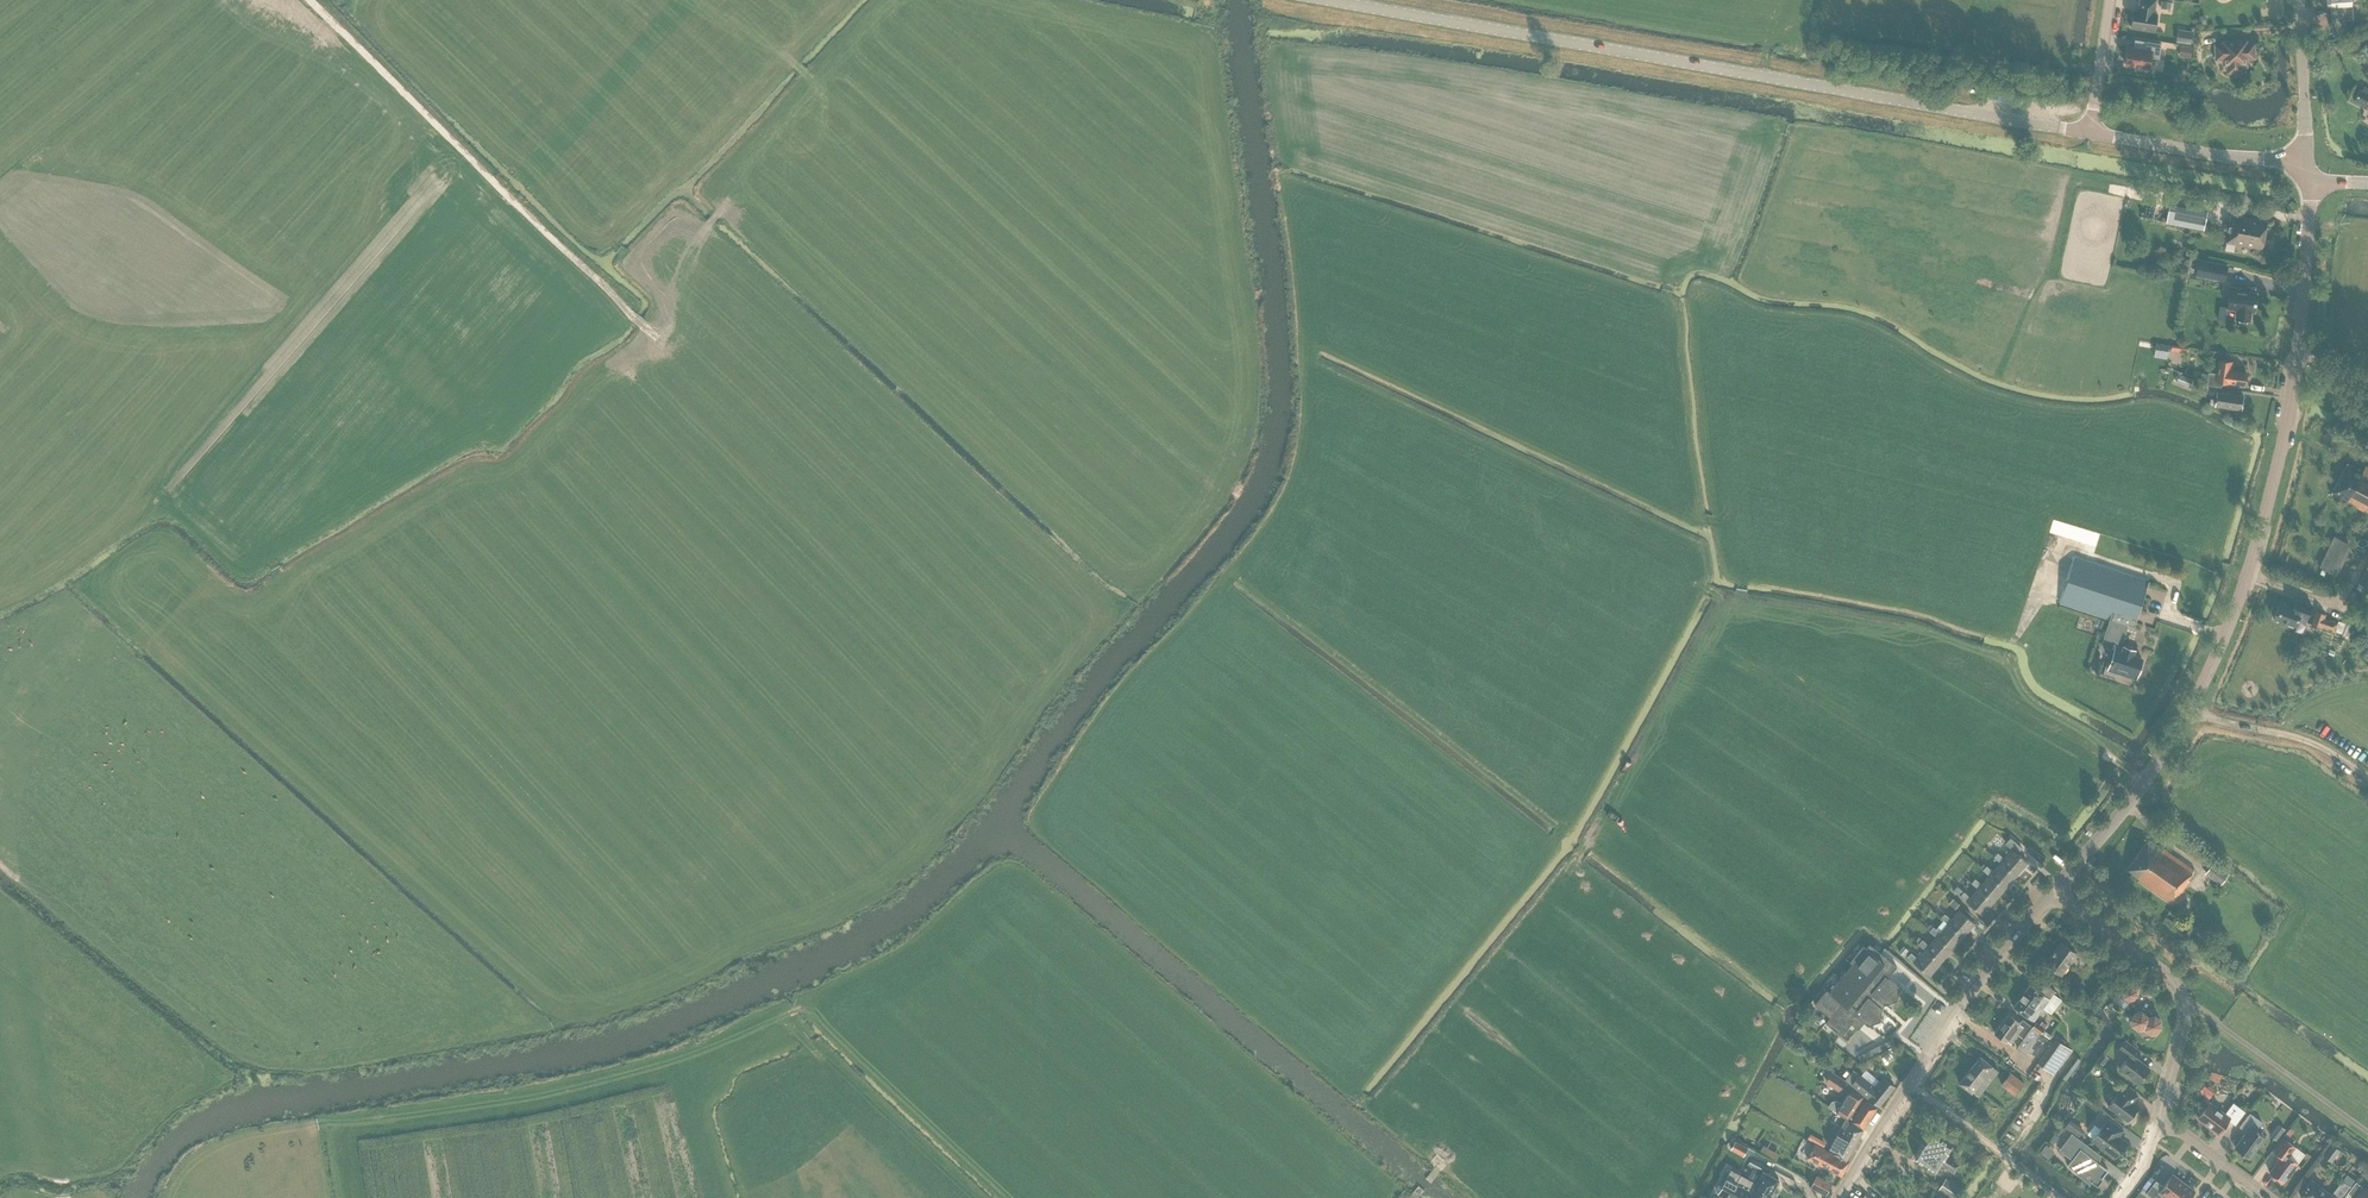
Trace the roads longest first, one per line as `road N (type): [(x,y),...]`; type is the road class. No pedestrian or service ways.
road 1 (secondary): [(2090,134),(1323,0)]
road 2 (tertiary): [(2055,896),(2160,760),(2230,614),(2264,516),(2294,386),(2309,183)]
road 3 (tertiary): [(1839,1197),(1958,1005),(2055,896)]
road 4 (secondary): [(2307,159),(2234,158),(2090,134)]
road 5 (residential): [(2367,1132),(2191,1004)]
road 6 (residential): [(2191,1004),(2164,975),(2055,896)]
road 7 (tertiary): [(2307,159),(2299,0)]
road 8 (residential): [(2090,134),(2111,0)]
road 9 (residential): [(2268,1197),(2189,1139),(2155,1128)]
road 10 (residential): [(2155,1128),(2191,1004)]

